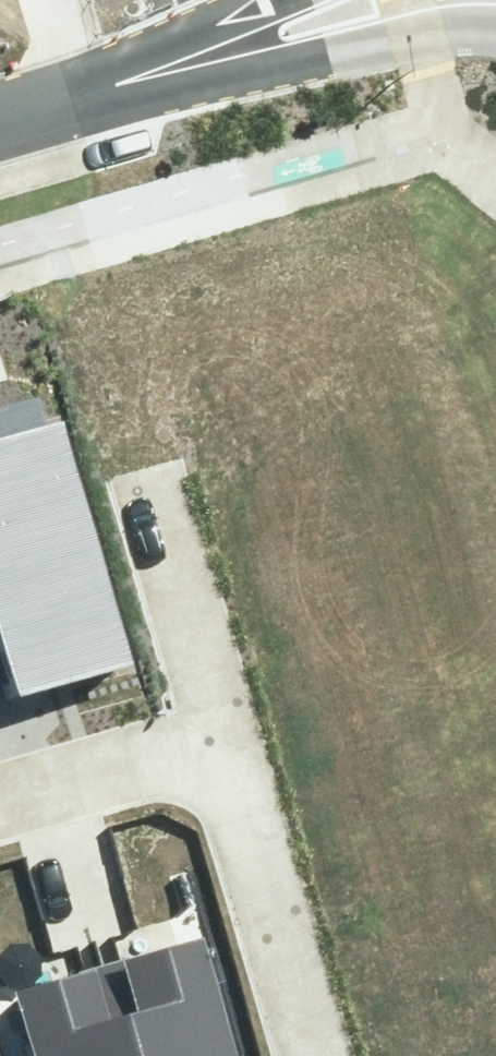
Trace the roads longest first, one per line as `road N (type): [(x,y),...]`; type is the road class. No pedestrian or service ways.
road 1 (residential): [(495,7),(236,60),(141,69)]
road 2 (residential): [(204,733),(315,1055)]
road 3 (residential): [(204,733),(132,494)]
road 4 (residential): [(0,793),(204,733)]
road 5 (residential): [(141,69),(0,110)]
road 6 (residential): [(141,69),(265,0)]

